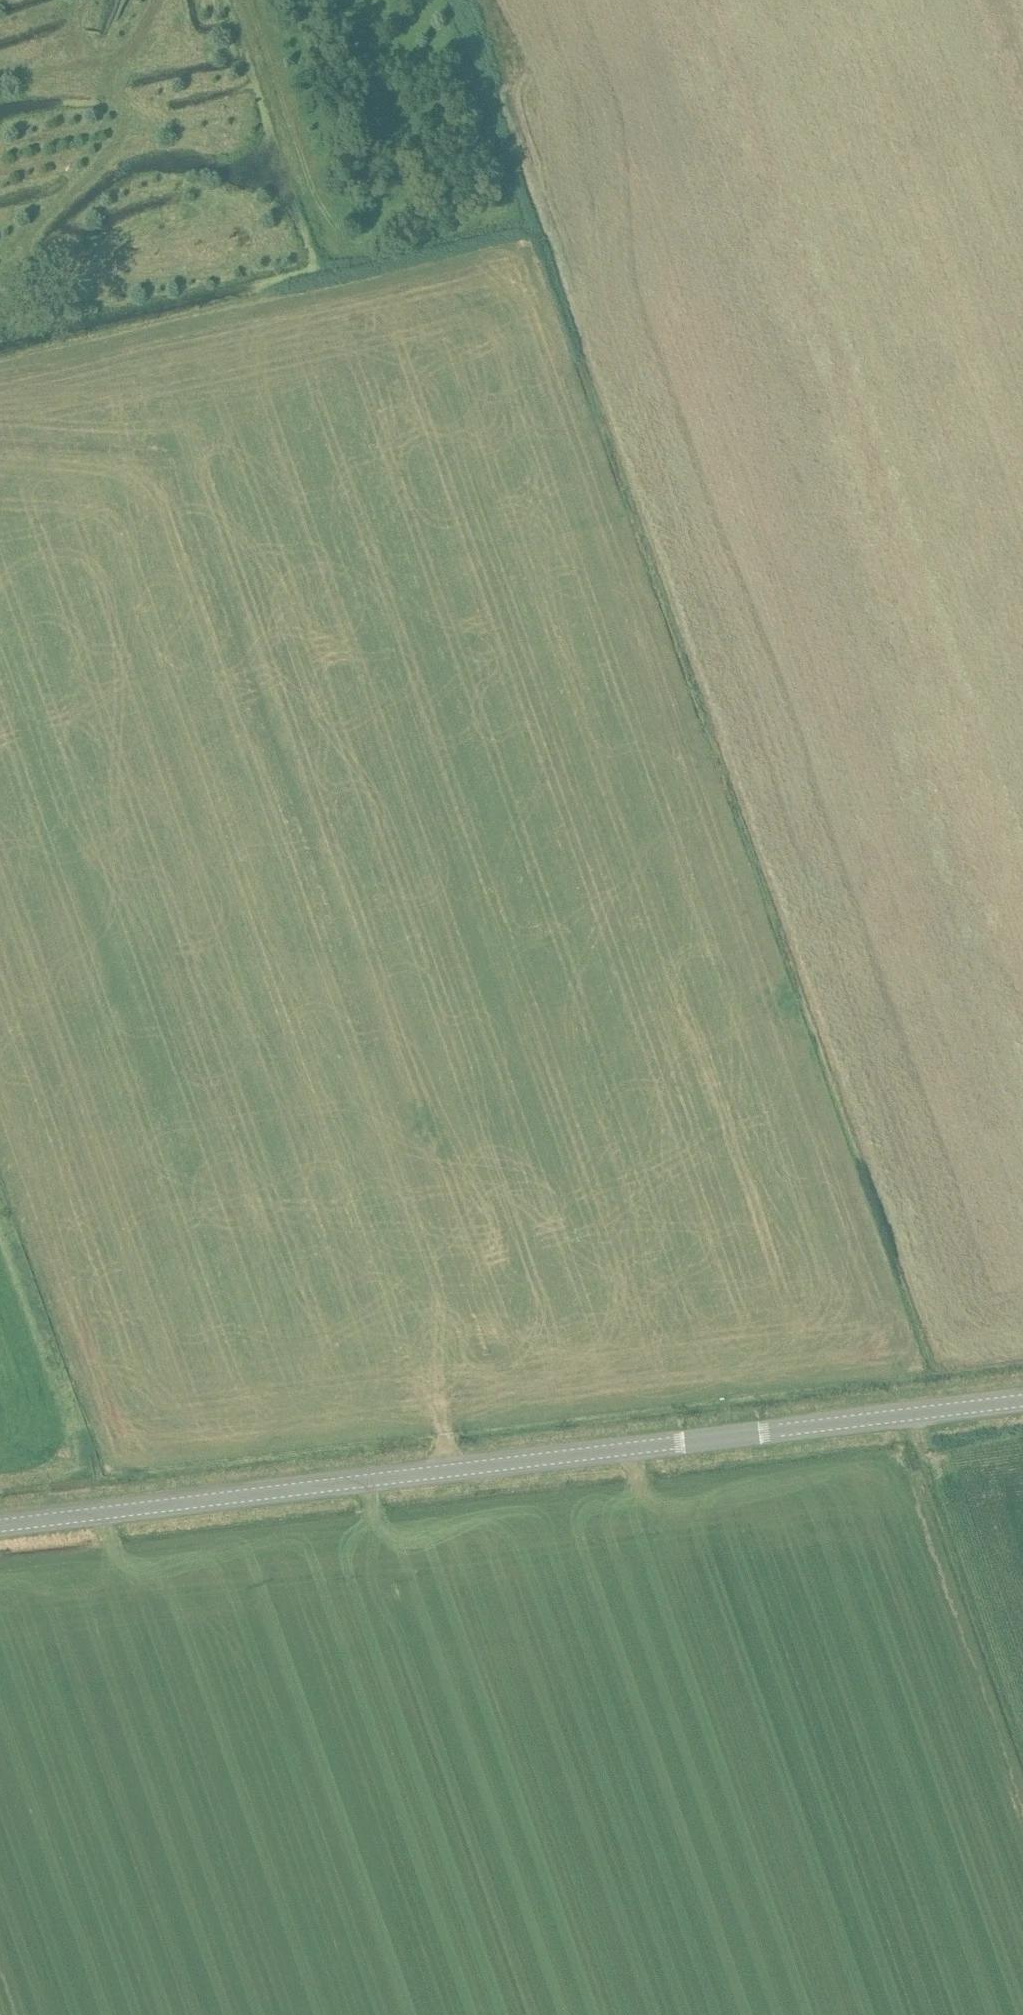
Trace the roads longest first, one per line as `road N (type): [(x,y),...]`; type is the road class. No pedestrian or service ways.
road 1 (tertiary): [(0,1524),(1022,1398)]

